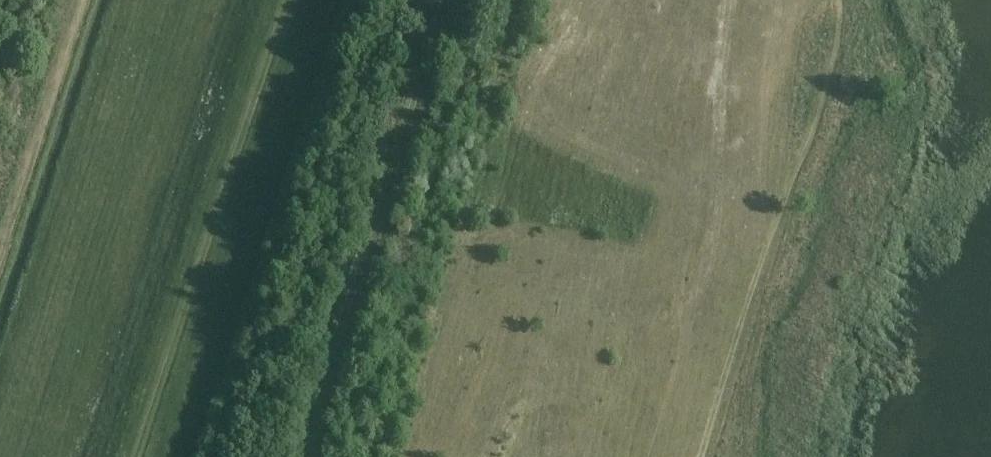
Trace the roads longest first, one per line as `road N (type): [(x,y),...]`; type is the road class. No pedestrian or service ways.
road 1 (track): [(0,247),(80,0)]

